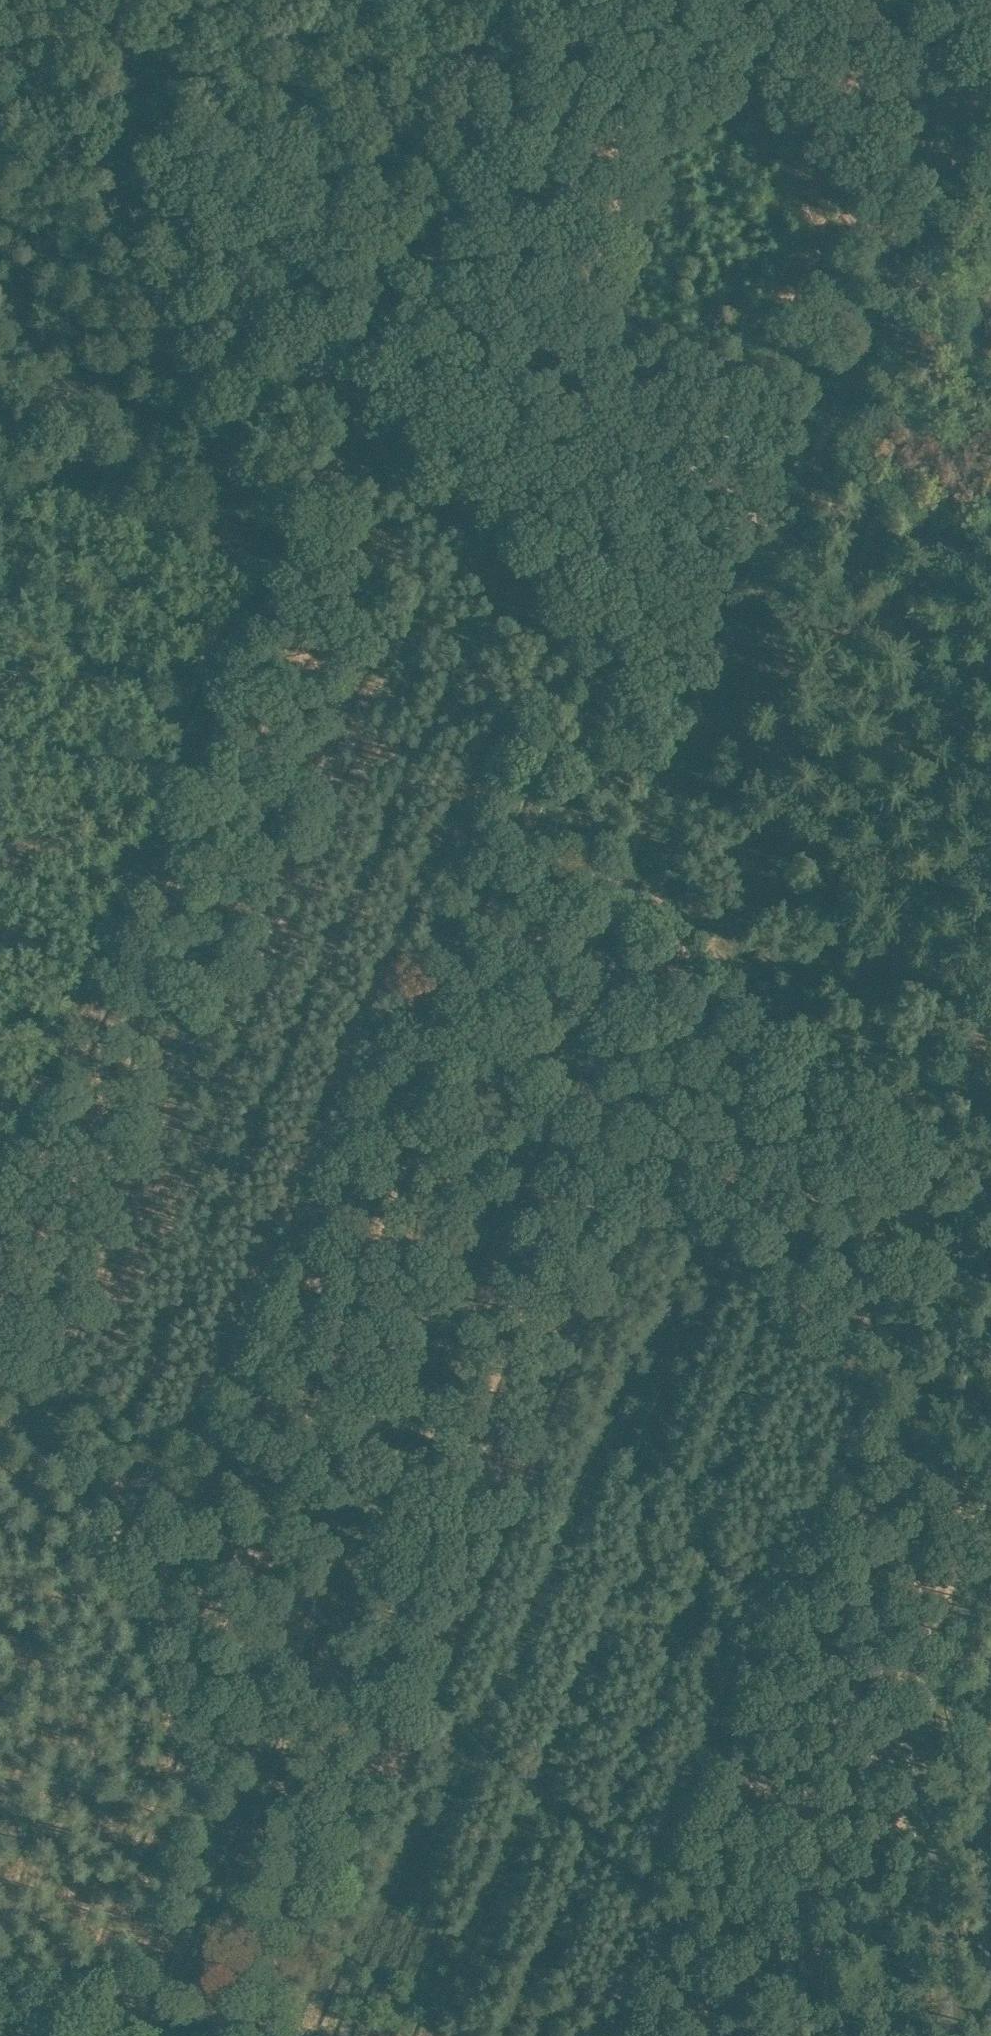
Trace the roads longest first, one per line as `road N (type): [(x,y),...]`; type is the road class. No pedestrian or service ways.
road 1 (track): [(990,30),(320,1618)]
road 2 (track): [(0,1177),(515,0)]
road 3 (track): [(320,1618),(143,2035)]
road 4 (track): [(0,1391),(360,1521)]

